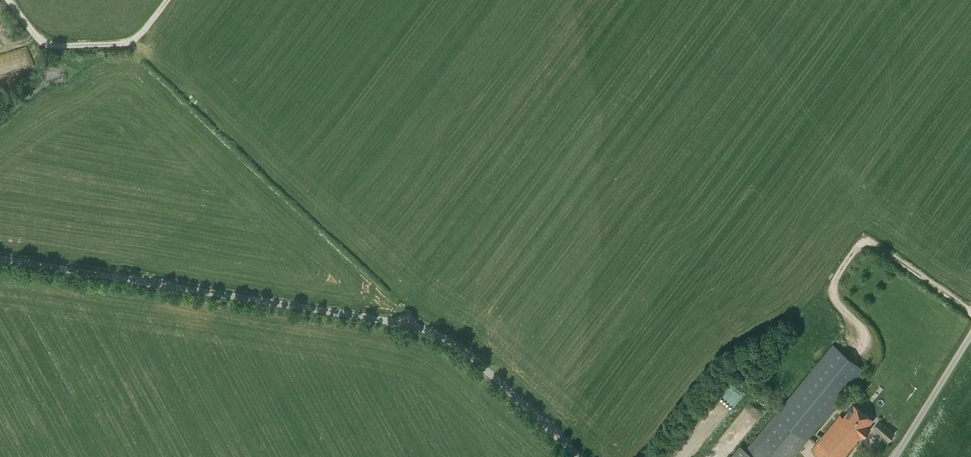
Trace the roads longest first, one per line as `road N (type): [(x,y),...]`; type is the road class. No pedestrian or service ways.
road 1 (unclassified): [(576,456),(460,350),(420,330),(0,262)]
road 2 (track): [(166,0),(135,42),(42,45),(6,0)]
road 3 (unclassified): [(970,335),(895,456)]

